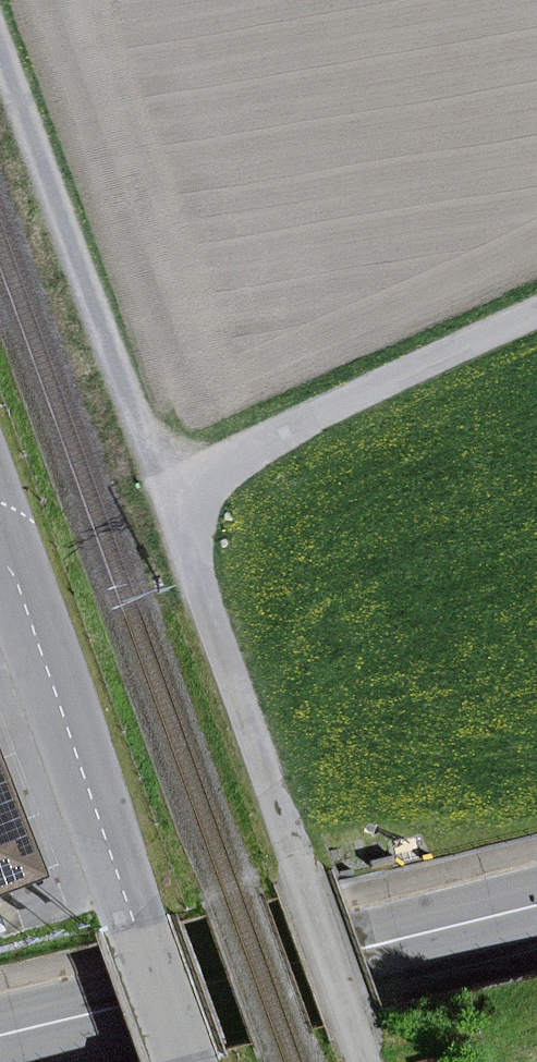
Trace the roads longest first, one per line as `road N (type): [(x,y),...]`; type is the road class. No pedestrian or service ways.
road 1 (primary): [(536,905),(0,1035)]
road 2 (residential): [(184,1061),(0,542)]
road 3 (track): [(169,489),(144,443),(0,41)]
road 4 (track): [(169,489),(308,891)]
road 5 (track): [(536,319),(169,489)]

